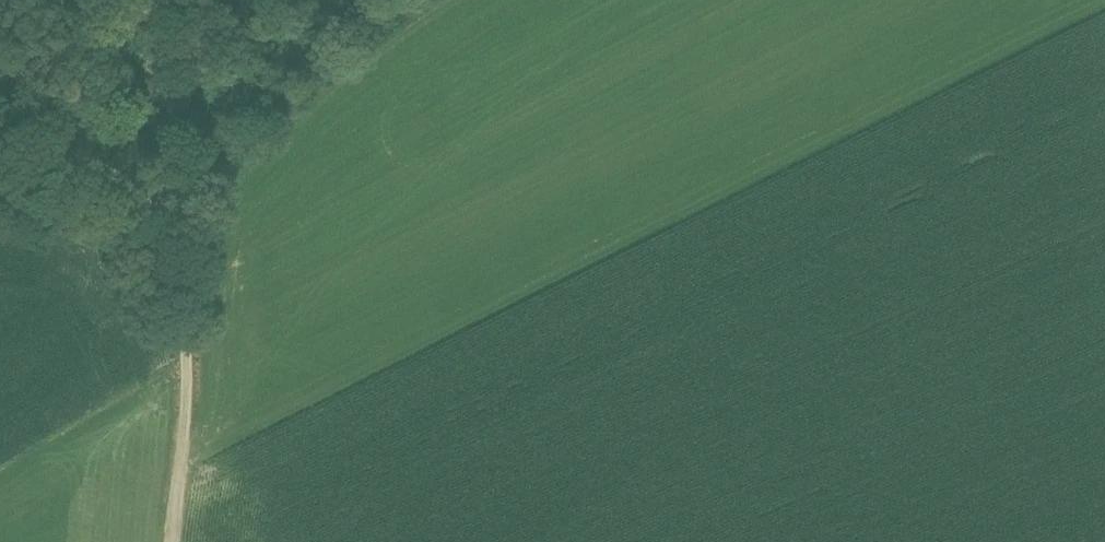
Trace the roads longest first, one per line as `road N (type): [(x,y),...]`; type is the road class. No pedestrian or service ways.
road 1 (track): [(171,541),(188,365),(167,234)]
road 2 (track): [(167,234),(166,171),(210,0)]
road 3 (track): [(0,113),(148,196),(167,234)]
road 4 (track): [(175,0),(0,82)]

